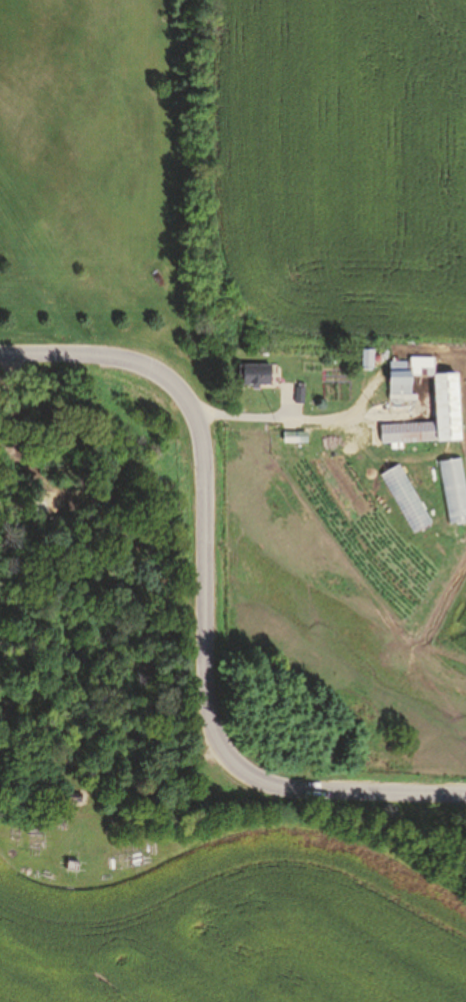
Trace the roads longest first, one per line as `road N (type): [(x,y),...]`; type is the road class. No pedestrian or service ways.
road 1 (secondary): [(0,352),(123,355),(174,380),(189,400),(202,436),(208,697),(222,745),(241,768),(308,789),(465,792)]

